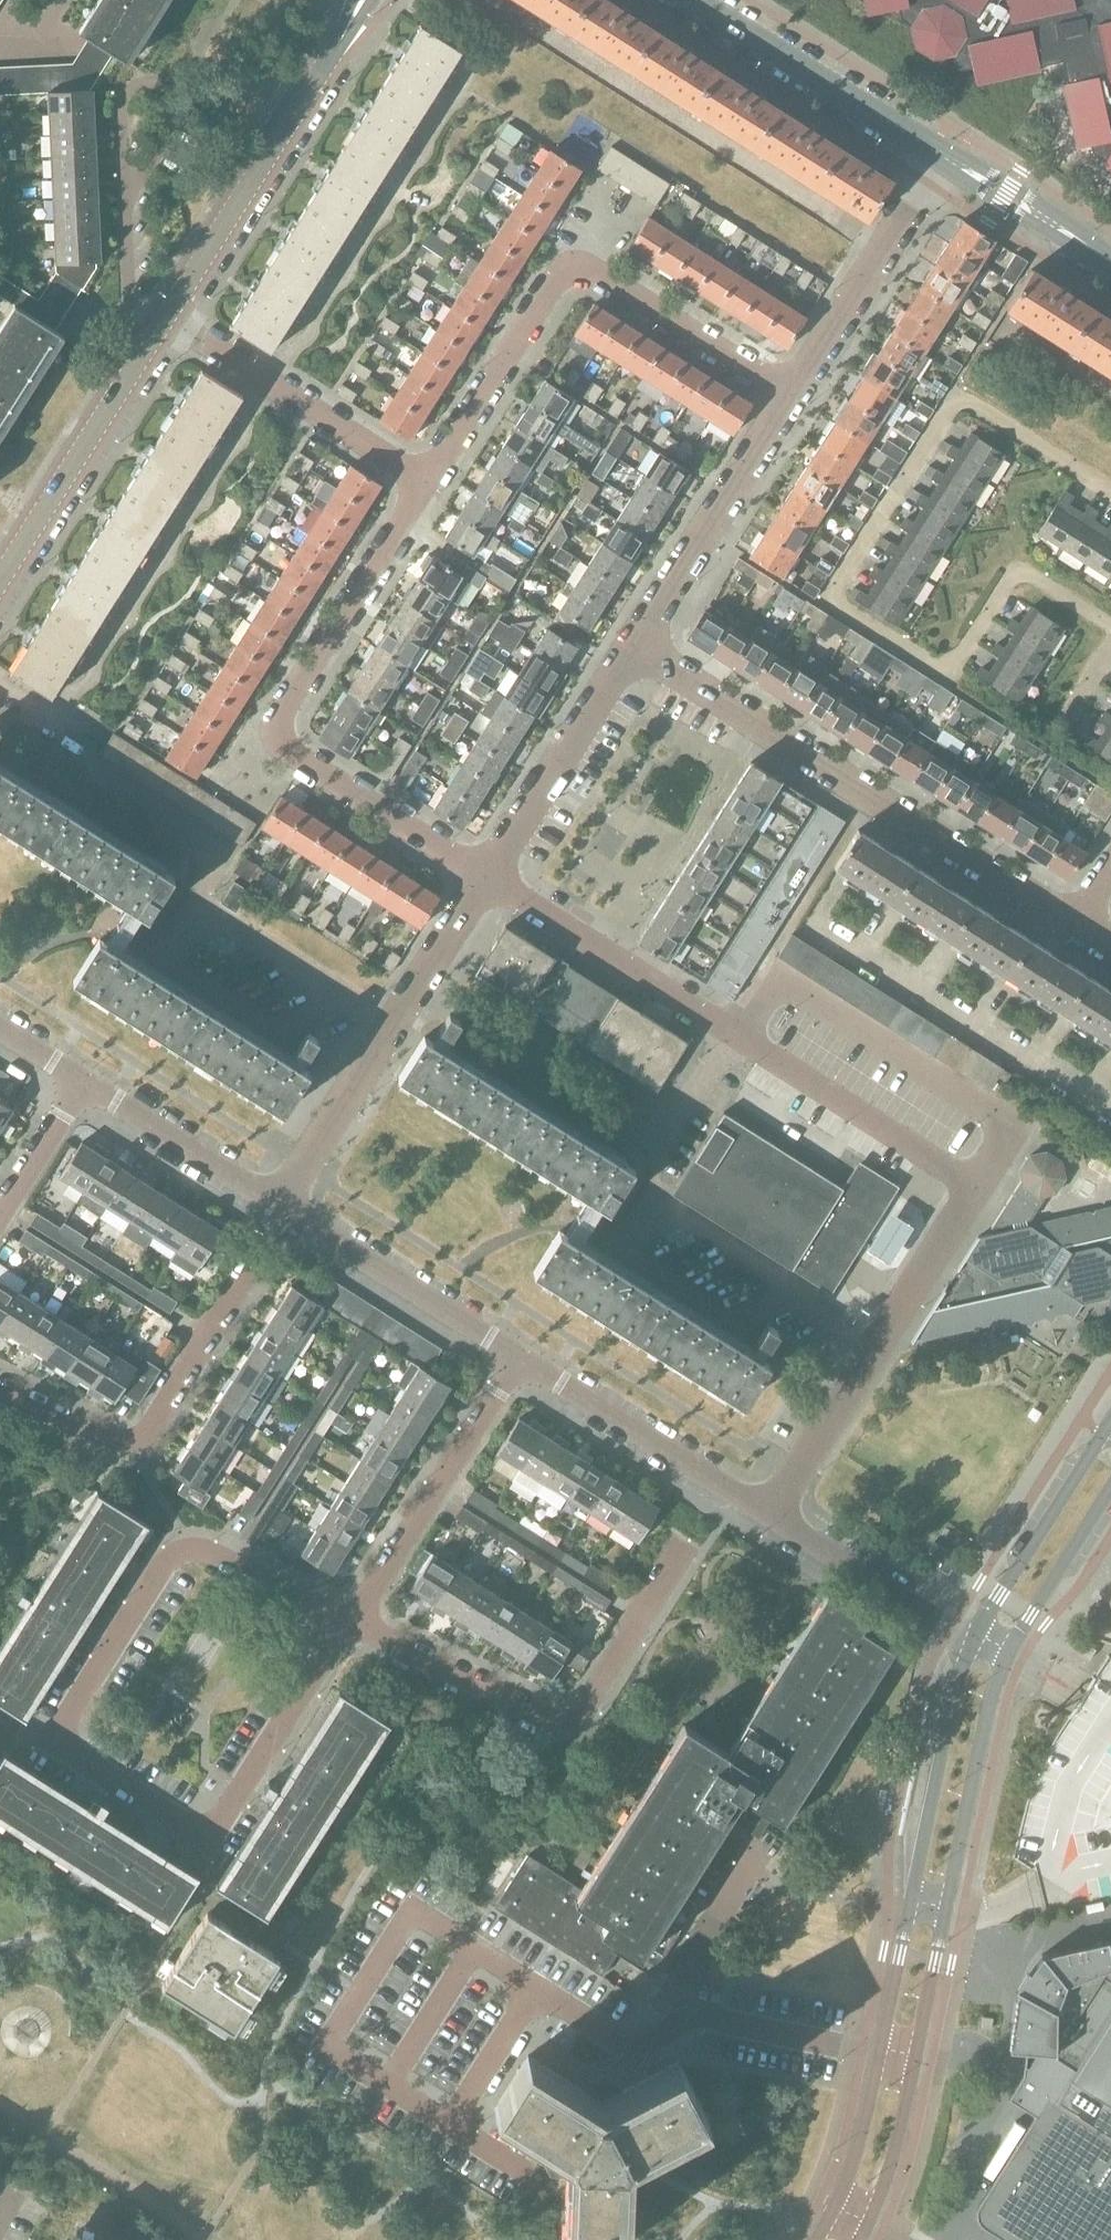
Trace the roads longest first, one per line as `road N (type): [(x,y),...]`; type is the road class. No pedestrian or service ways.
road 1 (residential): [(1110,492),(963,402),(954,406),(833,596),(943,670),(1018,572),(1110,626)]
road 2 (residential): [(348,1619),(224,1816),(208,1830),(188,1827),(74,1755),(60,1740),(61,1727),(164,1563),(188,1548),(247,1570)]
road 3 (residential): [(485,876),(278,741),(283,706),(425,481)]
road 4 (residential): [(425,481),(571,257),(790,394)]
road 5 (residential): [(1076,923),(633,644)]
road 6 (residential): [(875,1346),(813,1307),(803,1289),(637,1185),(733,1034)]
road 7 (residential): [(348,1619),(563,1718),(588,1704),(686,1547)]
road 8 (residential): [(390,1024),(191,901),(221,852),(95,772)]
road 9 (residential): [(976,1188),(1016,1125),(781,978),(733,1034)]
road 10 (secondary): [(971,1639),(879,2052)]
road 11 (secondary): [(916,2055),(1007,1653)]
road 12 (tertiary): [(166,316),(362,0)]
road 13 (residential): [(0,1385),(101,1436),(127,1441),(148,1428),(245,1272)]
road 14 (residential): [(348,1619),(519,1356)]
road 15 (residential): [(425,481),(166,316)]
road 16 (tertiary): [(0,580),(158,328)]
road 17 (residential): [(633,644),(790,394)]
road 18 (residential): [(768,1513),(519,1356)]
road 19 (residential): [(733,1034),(485,876)]
road 20 (tertiary): [(944,155),(699,0)]
road 21 (residential): [(976,1188),(733,1034)]
road 22 (residential): [(519,1356),(279,1203)]
road 23 (residential): [(790,394),(944,155)]
road 24 (residential): [(612,2035),(641,2043),(702,2017),(879,2052)]
road 25 (residential): [(485,876),(633,644)]
road 26 (secondary): [(1110,1419),(971,1639)]
road 27 (residential): [(971,1639),(768,1513)]
road 28 (residential): [(279,1203),(84,1081)]
road 29 (residential): [(279,1203),(390,1024)]
road 30 (residential): [(126,201),(122,100),(129,87),(156,81),(177,96),(172,133)]
road 31 (residential): [(768,1513),(875,1346)]
road 32 (tertiary): [(1110,261),(944,155)]
road 33 (secondary): [(1007,1653),(1110,1487)]
road 34 (residential): [(875,1346),(976,1188)]
road 35 (secondary): [(866,2229),(898,2140),(916,2055)]
road 36 (residential): [(390,1024),(485,876)]
road 37 (secondary): [(879,2052),(860,2141),(834,2211)]
road 38 (residential): [(0,1212),(84,1081)]
road 39 (residential): [(158,328),(130,299),(126,201)]

